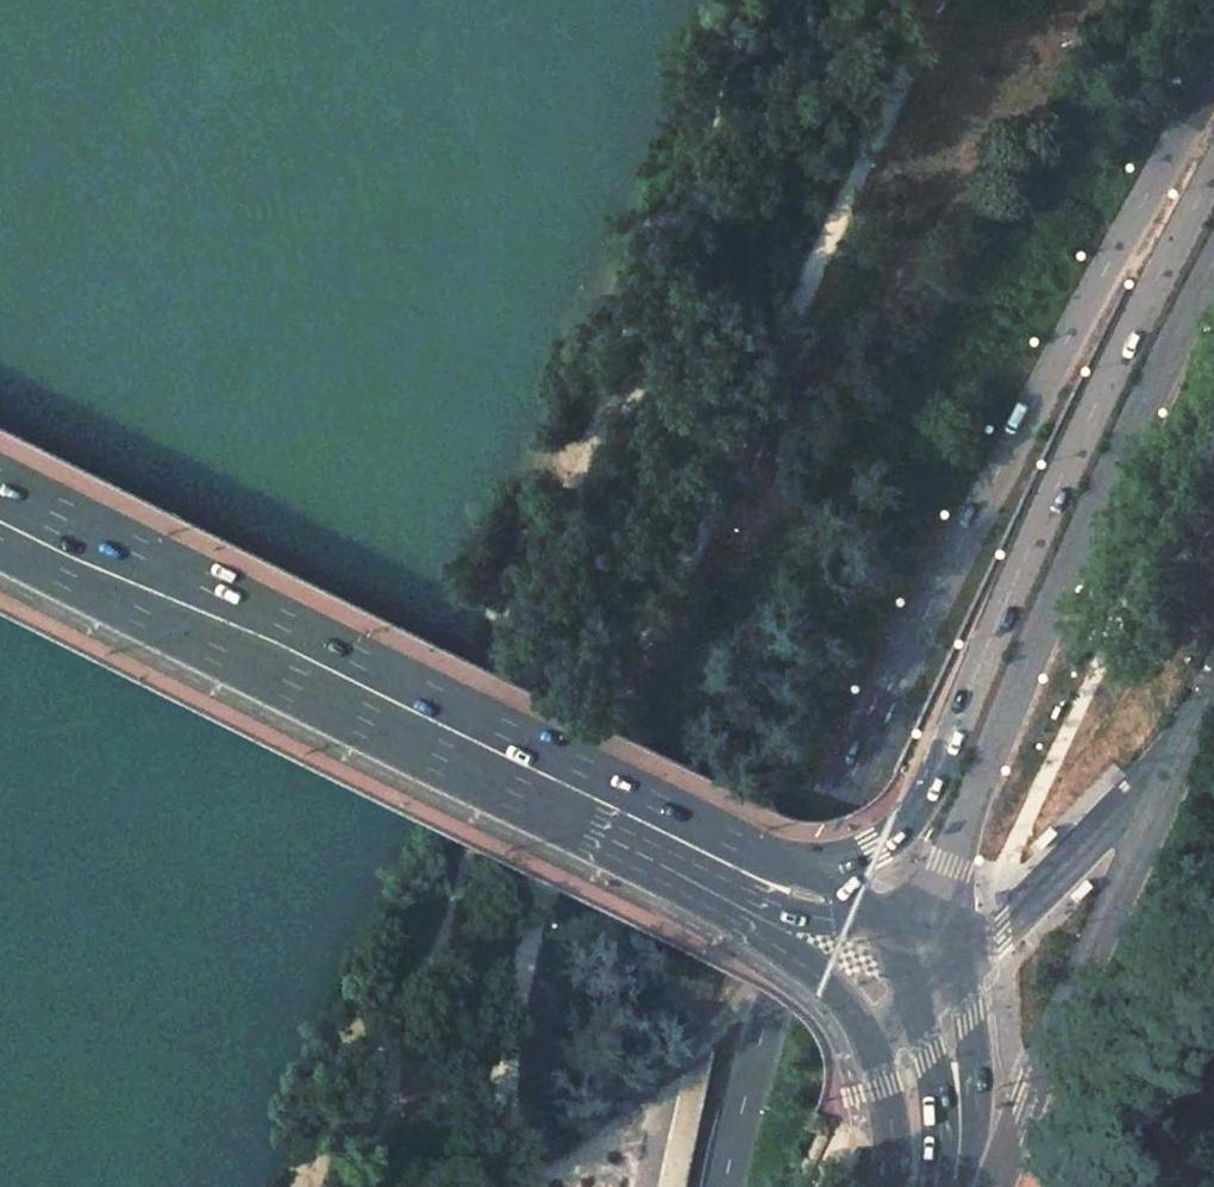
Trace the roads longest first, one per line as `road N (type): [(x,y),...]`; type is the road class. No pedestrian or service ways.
road 1 (primary): [(1213,67),(826,817),(720,1186)]
road 2 (primary): [(779,855),(313,618),(0,471)]
road 3 (primary): [(1213,162),(1057,490),(922,803),(861,851),(779,855)]
road 4 (primary): [(904,923),(948,864),(1159,371),(1213,261)]
road 5 (primary): [(0,530),(594,822)]
road 6 (primary): [(594,822),(815,970),(839,994),(864,1027),(885,1084),(892,1127),(888,1186)]
road 7 (primary): [(594,822),(836,916),(904,923)]
road 8 (primary): [(945,1186),(958,1121),(956,1078),(935,989),(904,923)]
road 9 (primary): [(904,923),(779,855)]

